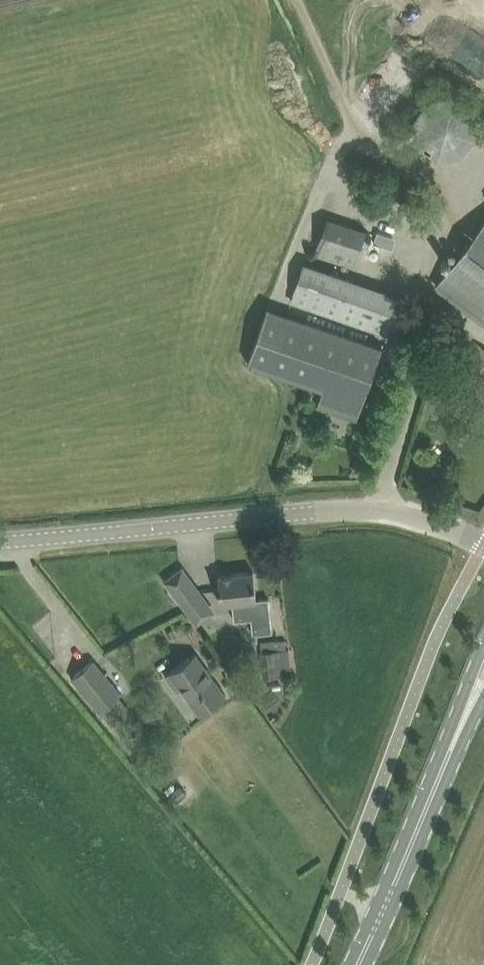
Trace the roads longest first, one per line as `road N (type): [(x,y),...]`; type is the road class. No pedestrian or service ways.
road 1 (unclassified): [(0,542),(368,509),(410,515),(483,547)]
road 2 (primary): [(356,964),(473,704)]

